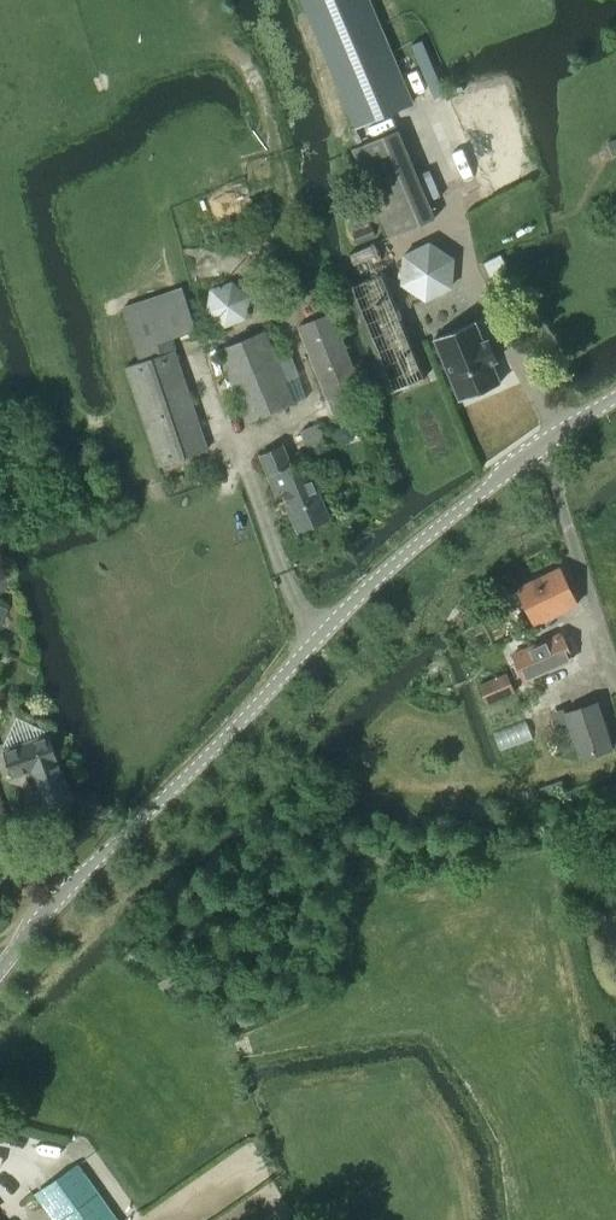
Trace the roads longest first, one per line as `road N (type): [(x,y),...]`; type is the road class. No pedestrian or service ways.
road 1 (tertiary): [(0,970),(50,908),(365,591),(475,496),(615,397)]

